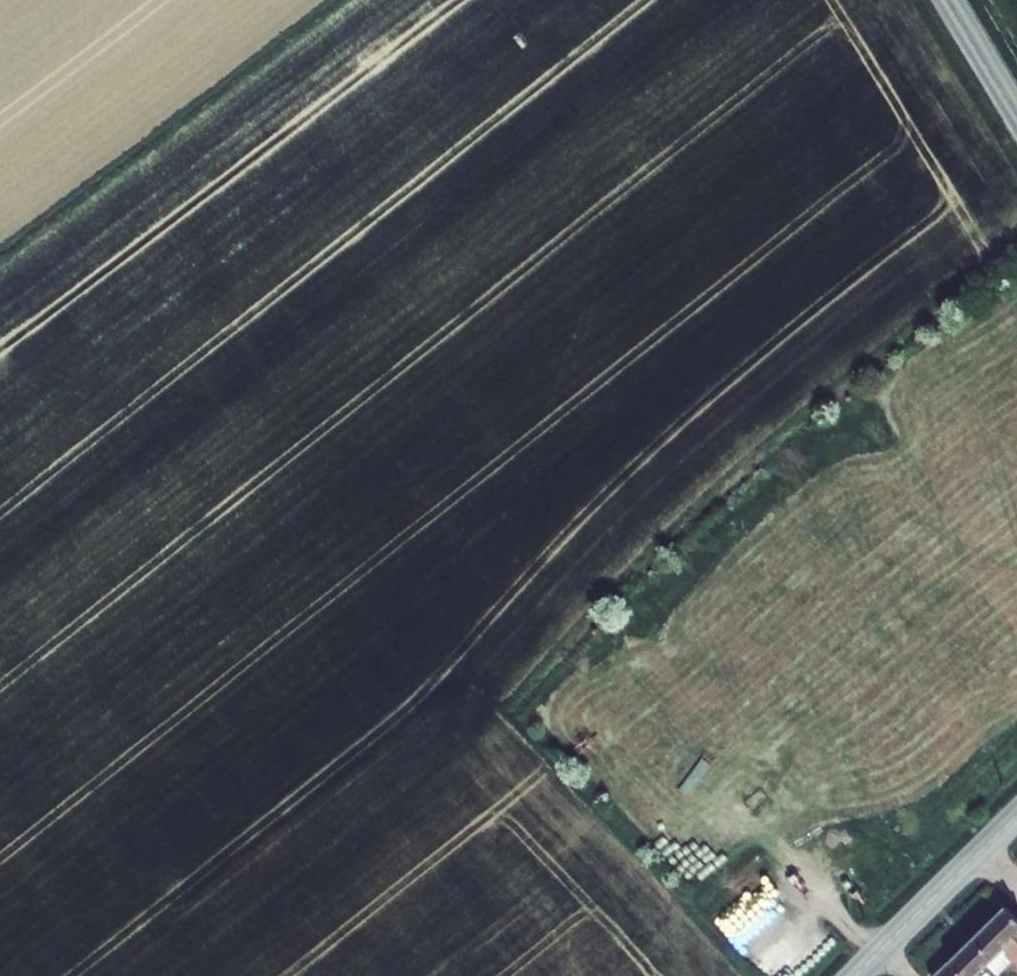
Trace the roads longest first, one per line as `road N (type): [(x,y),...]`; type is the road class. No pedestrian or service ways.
road 1 (tertiary): [(1016,818),(857,975)]
road 2 (tertiary): [(1016,104),(953,0)]

